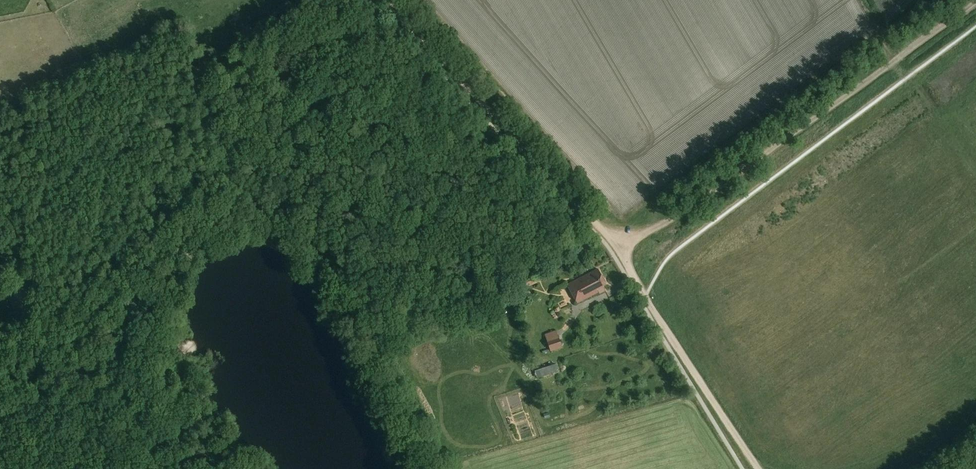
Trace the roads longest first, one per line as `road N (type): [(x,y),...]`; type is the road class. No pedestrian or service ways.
road 1 (track): [(619,253),(975,1)]
road 2 (track): [(619,253),(384,0)]
road 3 (track): [(757,468),(619,253)]
road 4 (track): [(297,244),(321,217),(342,0)]
road 5 (track): [(128,349),(181,259),(207,238),(248,227),(313,252)]
road 6 (track): [(0,420),(128,349)]
road 7 (track): [(72,375),(8,265)]

